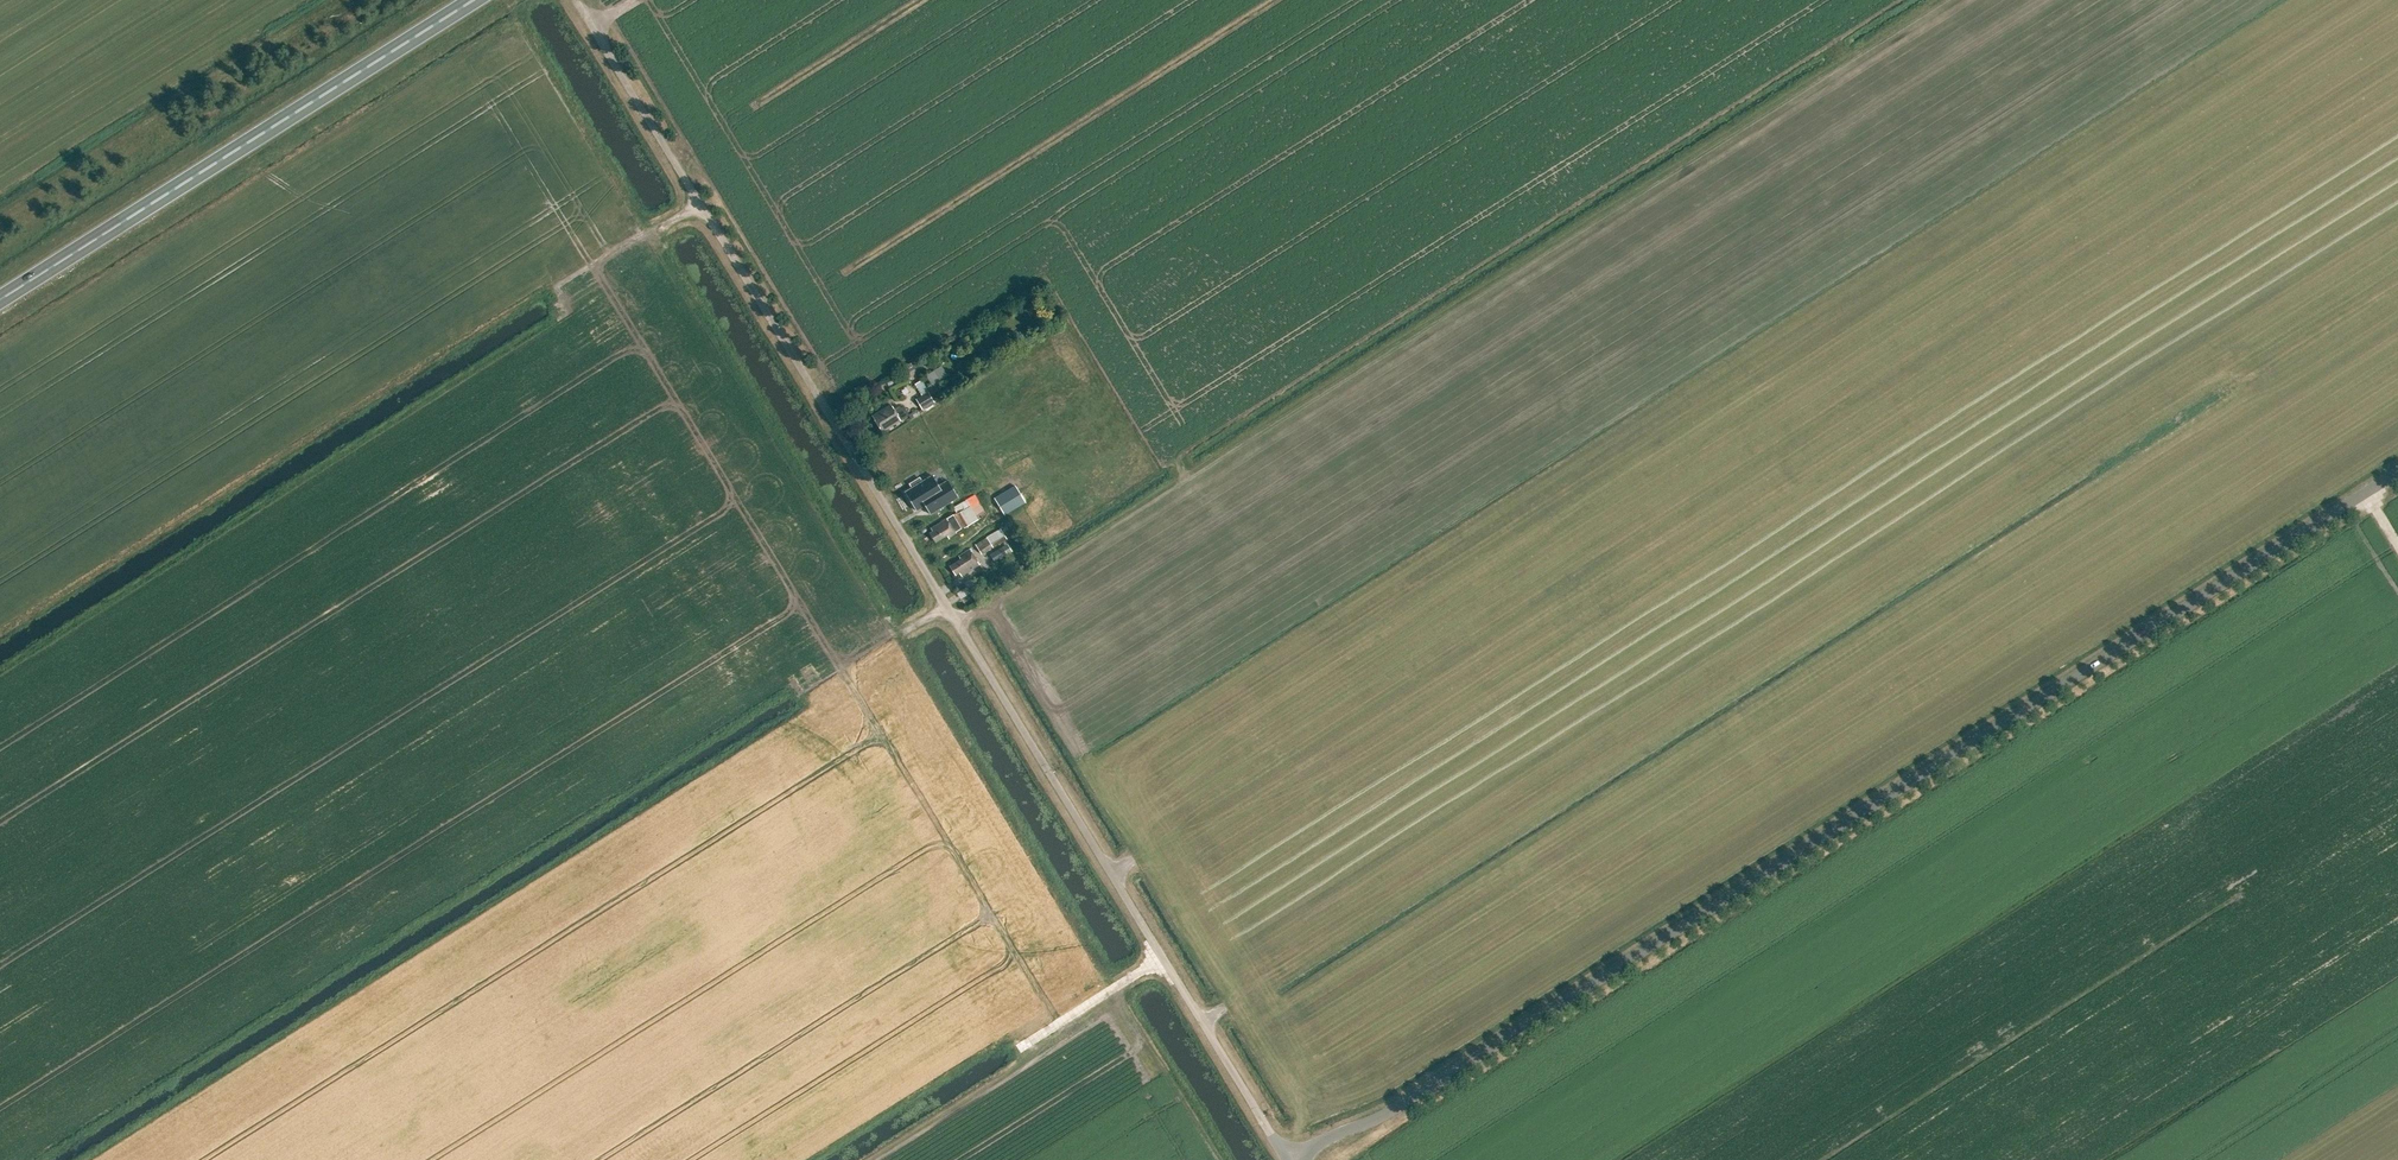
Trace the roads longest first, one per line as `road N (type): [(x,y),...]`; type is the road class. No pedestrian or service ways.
road 1 (unclassified): [(1287,1159),(586,16)]
road 2 (unclassified): [(1287,1159),(1383,1114),(2397,471)]
road 3 (trunk): [(0,299),(473,0)]

